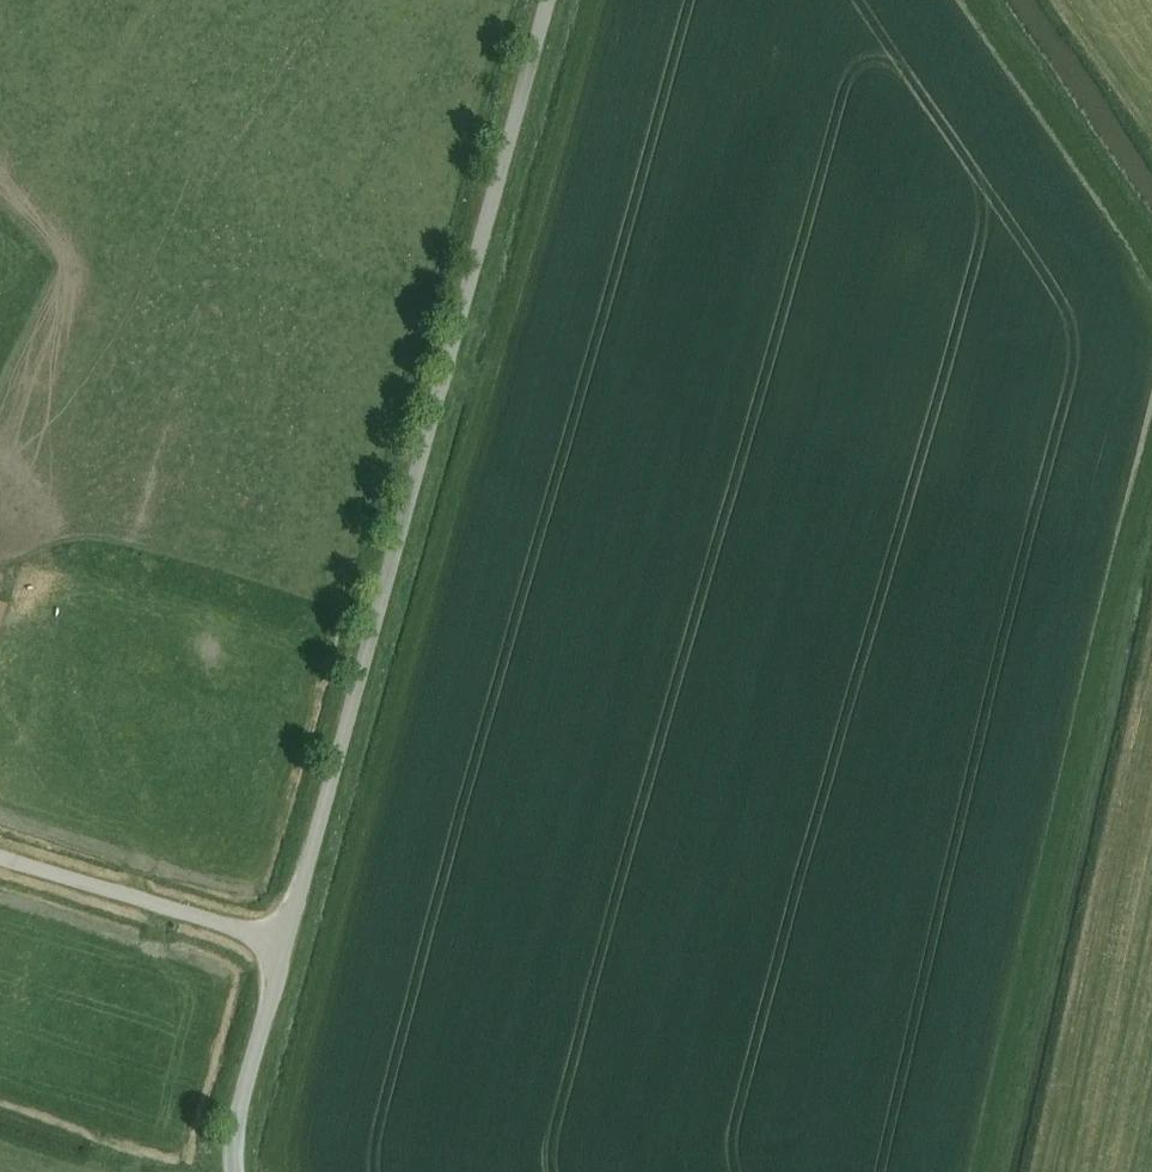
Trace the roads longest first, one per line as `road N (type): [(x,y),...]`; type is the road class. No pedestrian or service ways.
road 1 (unclassified): [(549,0),(221,1144),(230,1171)]

